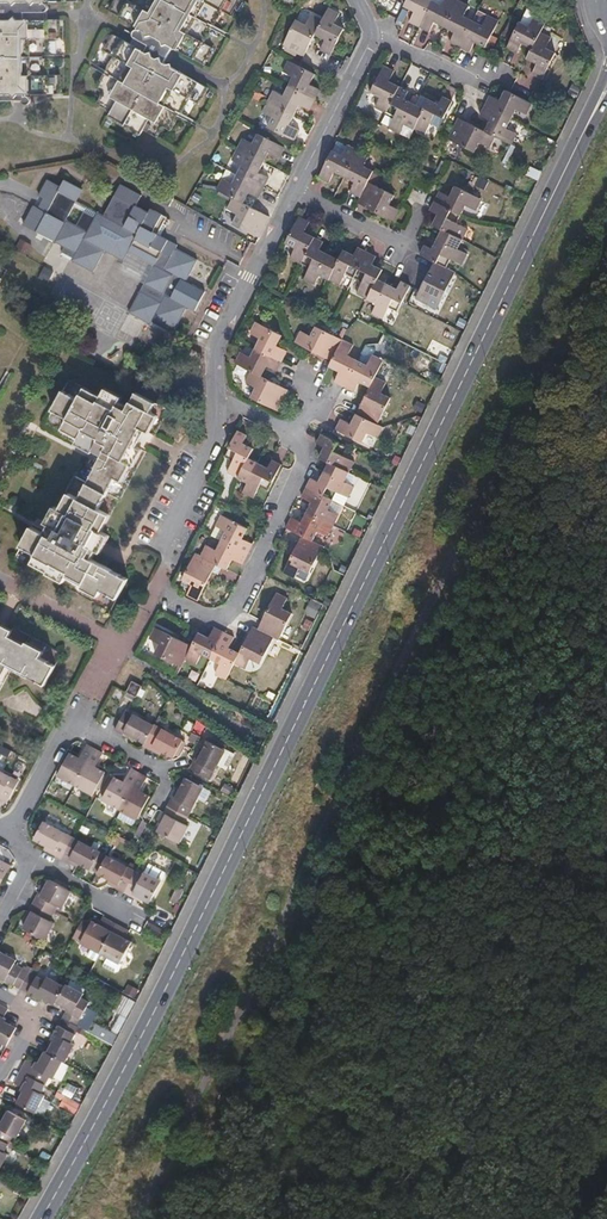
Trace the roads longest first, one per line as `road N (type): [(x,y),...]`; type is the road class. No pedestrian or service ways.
road 1 (primary): [(586,128),(169,982),(41,1218)]
road 2 (residential): [(216,400),(217,437),(167,542),(157,590),(216,623),(232,606),(307,458),(294,433)]
road 3 (residential): [(8,836),(70,719),(161,767)]
road 4 (residential): [(295,191),(215,348),(216,400)]
road 5 (residential): [(372,36),(295,191)]
road 6 (residential): [(487,89),(372,36)]
road 7 (residential): [(134,920),(28,857)]

